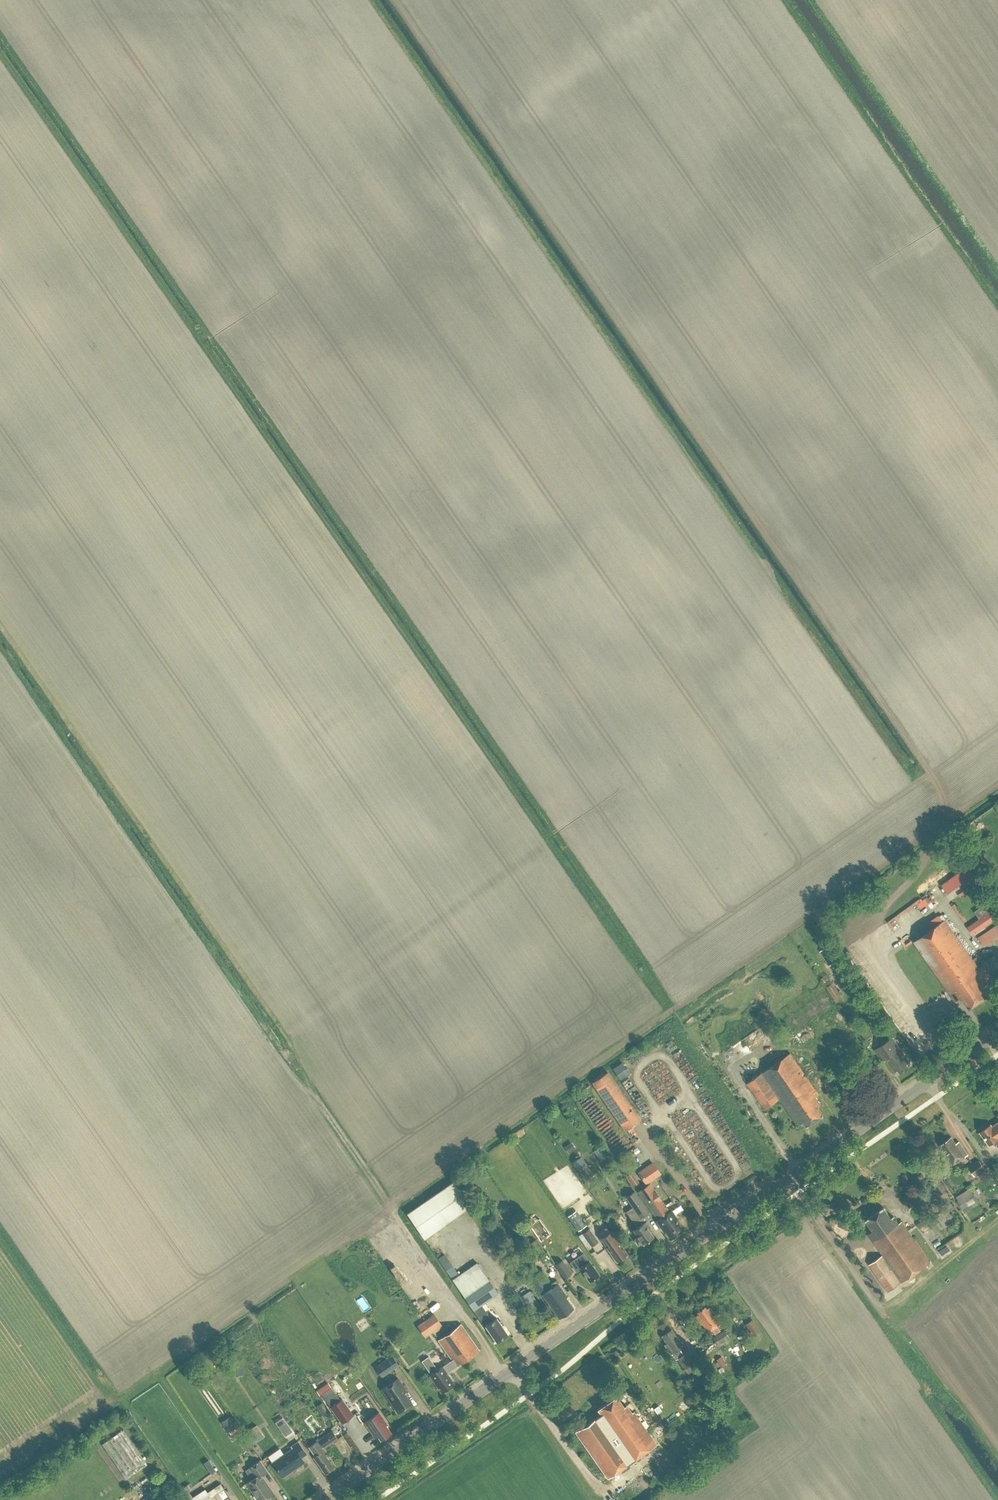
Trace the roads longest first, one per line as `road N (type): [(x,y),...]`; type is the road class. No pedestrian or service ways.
road 1 (tertiary): [(323,1499),(997,1033)]

